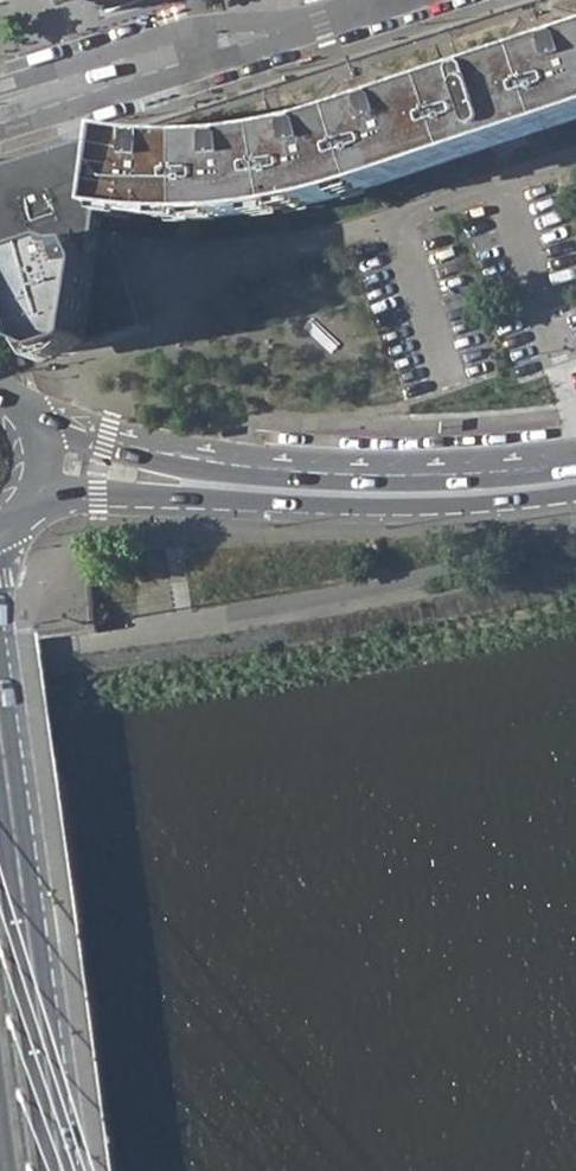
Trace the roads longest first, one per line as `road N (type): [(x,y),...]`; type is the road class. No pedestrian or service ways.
road 1 (primary): [(575,463),(442,476),(261,469),(64,431),(27,411)]
road 2 (primary): [(32,511),(72,496),(130,494),(424,507),(575,494)]
road 3 (tertiary): [(70,1170),(0,646)]
road 4 (residential): [(0,112),(239,38),(271,39),(398,0)]

